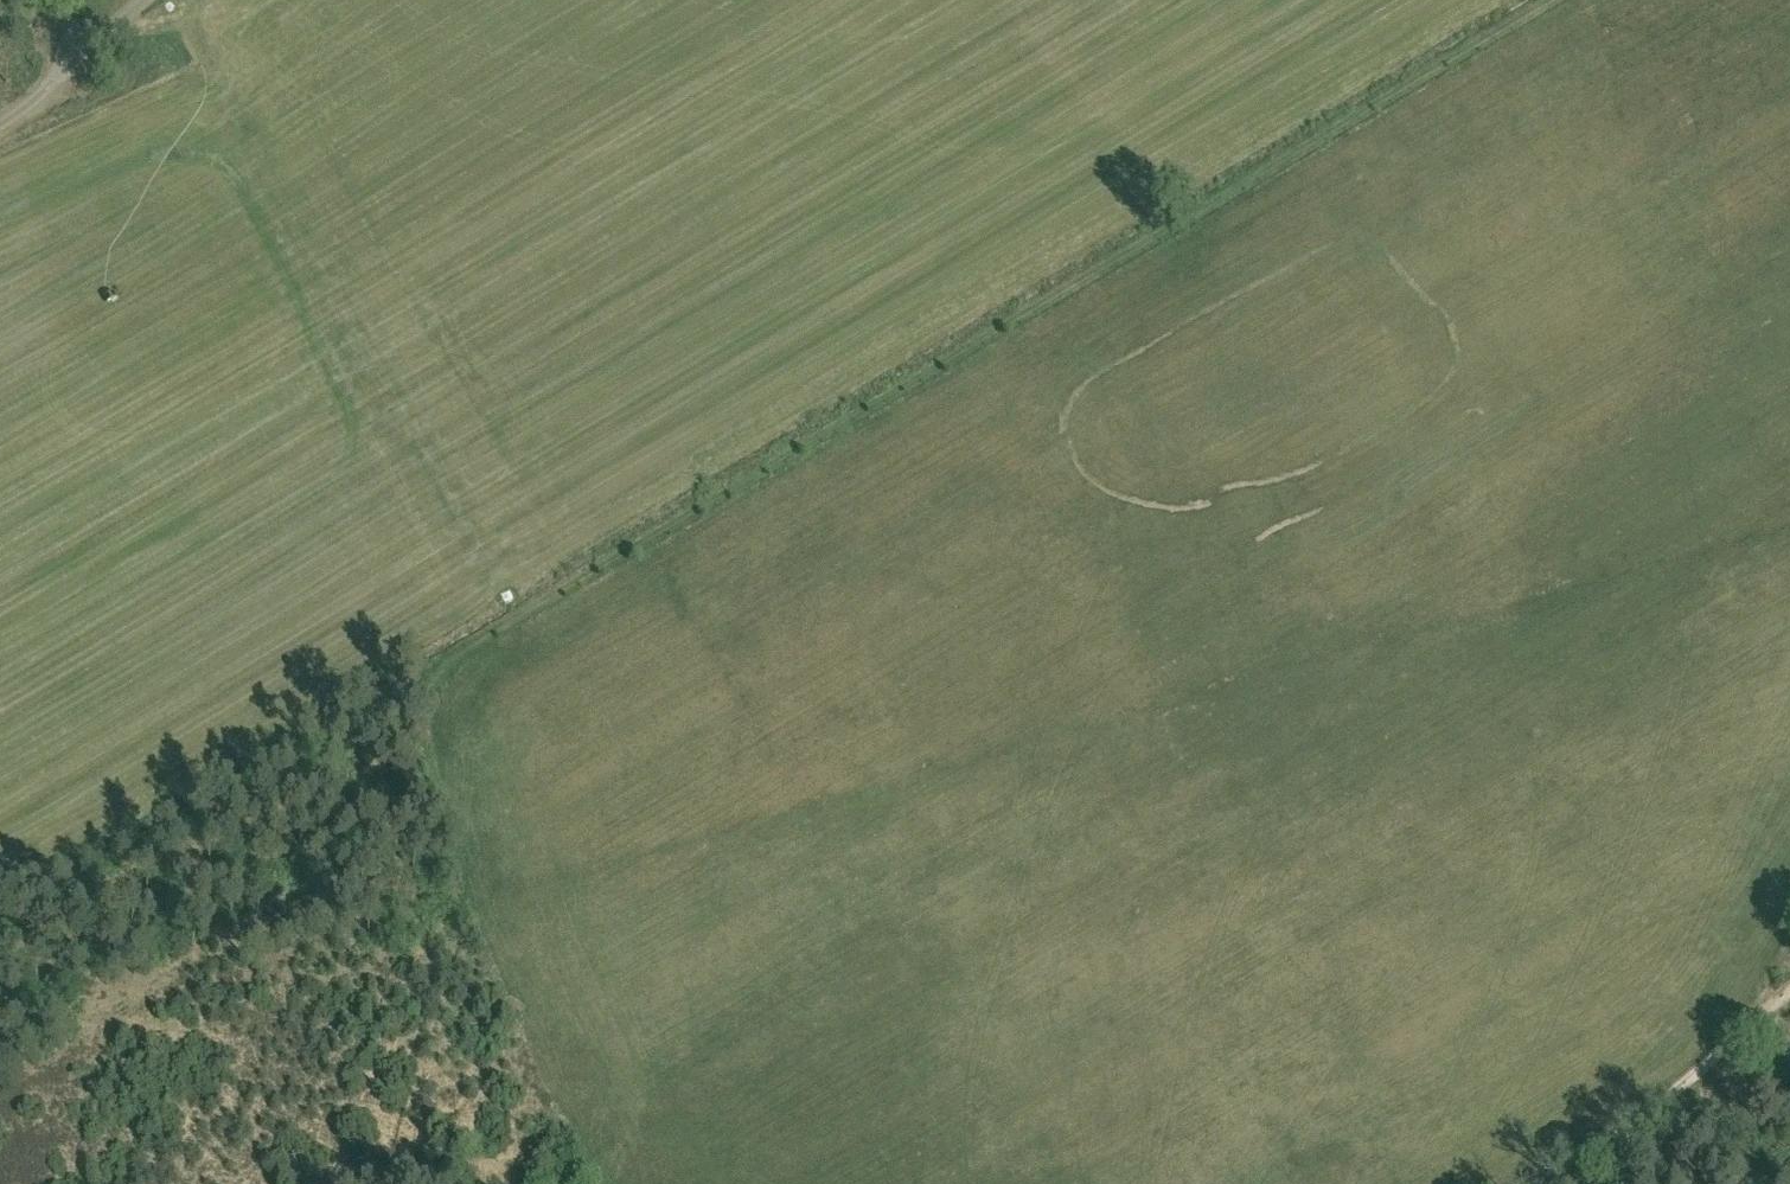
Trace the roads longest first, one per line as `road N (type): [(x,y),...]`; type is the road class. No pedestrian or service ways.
road 1 (track): [(0,927),(1575,0)]
road 2 (track): [(1580,1183),(1789,988)]

